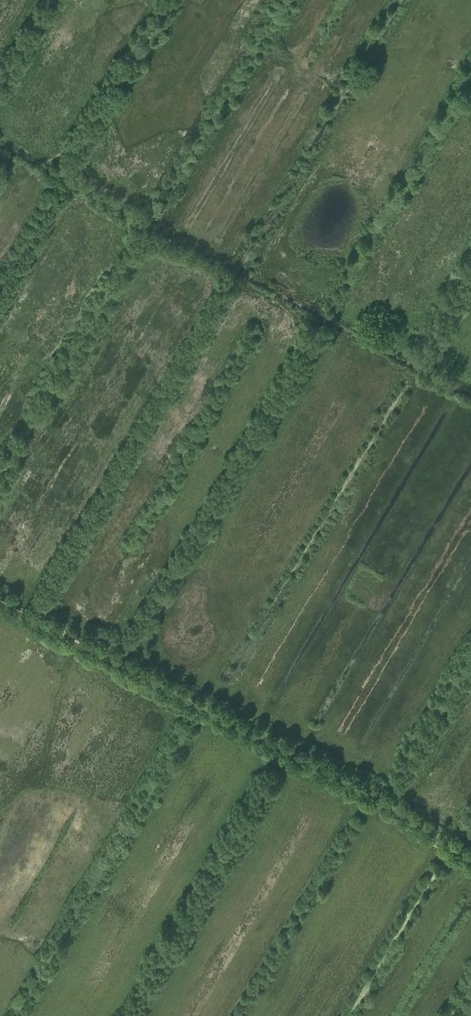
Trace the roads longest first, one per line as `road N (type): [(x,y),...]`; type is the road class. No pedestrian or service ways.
road 1 (track): [(0,608),(393,811),(470,861)]

